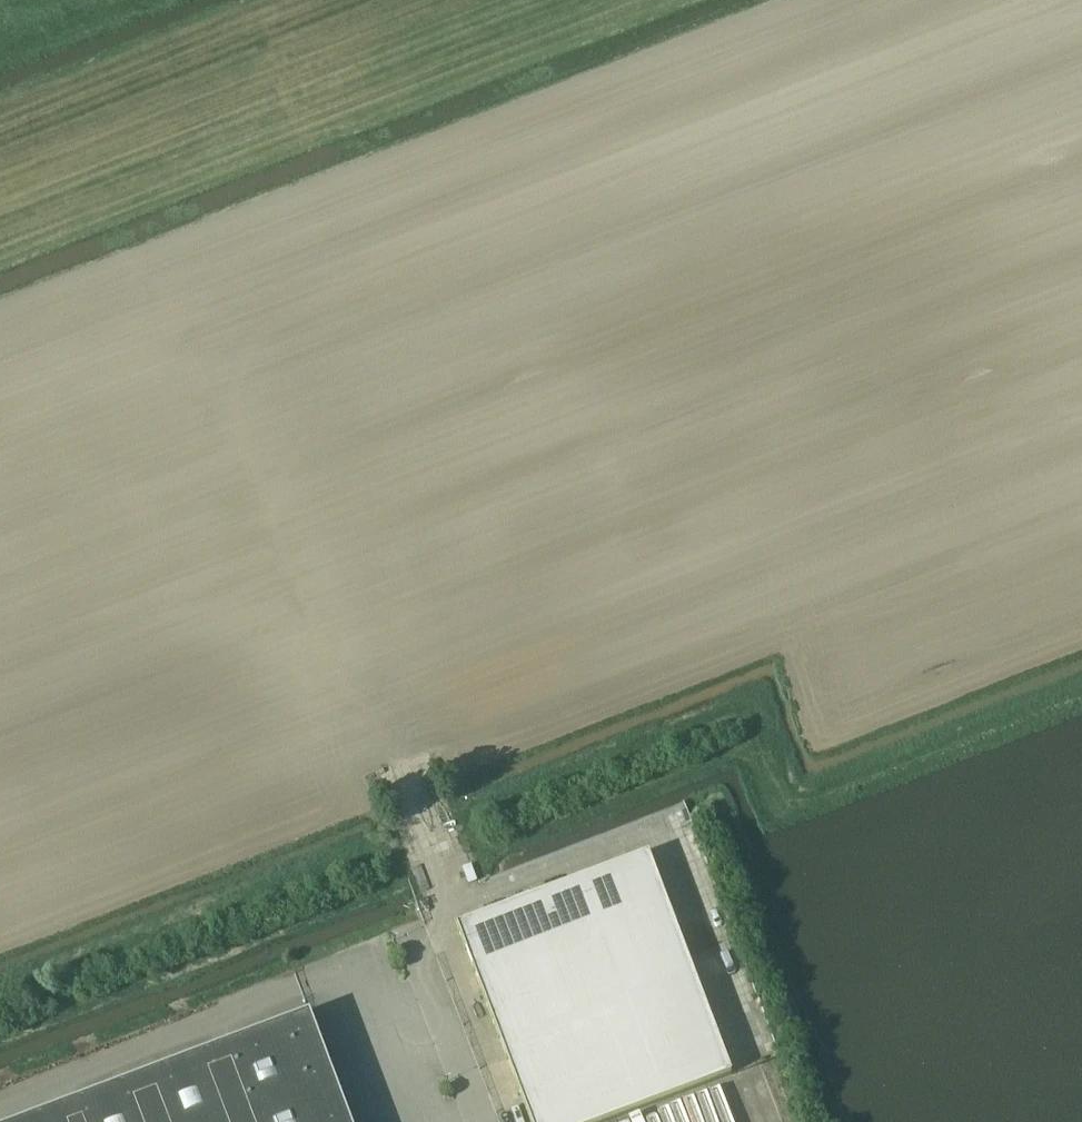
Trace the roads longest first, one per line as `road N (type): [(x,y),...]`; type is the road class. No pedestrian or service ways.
road 1 (unclassified): [(476,1121),(408,947)]

